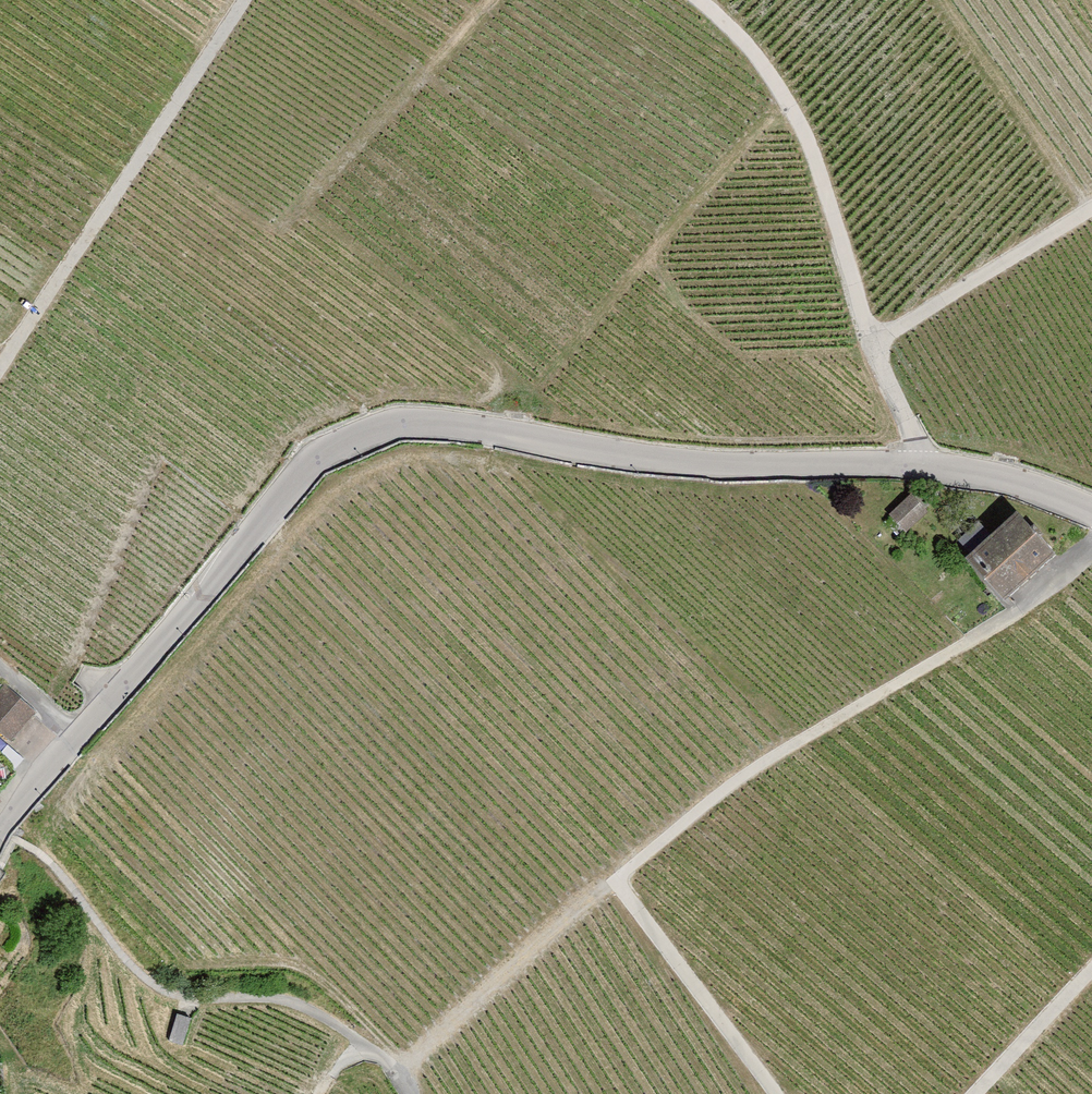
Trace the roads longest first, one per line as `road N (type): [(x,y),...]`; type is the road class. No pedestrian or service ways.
road 1 (unclassified): [(1091,510),(1021,478),(923,459),(785,464),(634,455),(404,421),(311,457),(0,836)]
road 2 (track): [(393,1063),(775,755),(1028,604),(1091,548)]
road 3 (track): [(923,459),(806,131),(727,18),(705,0)]
road 4 (track): [(0,374),(246,0)]
road 5 (track): [(785,1093),(623,874)]
road 6 (track): [(413,1093),(393,1063),(298,1000),(176,996)]
road 7 (track): [(876,342),(1091,209)]
road 8 (track): [(1091,973),(978,1093)]

